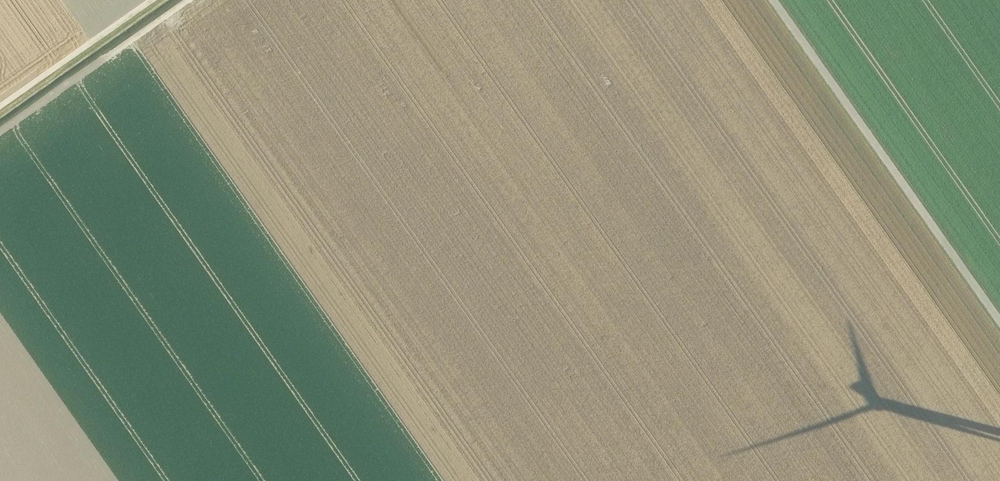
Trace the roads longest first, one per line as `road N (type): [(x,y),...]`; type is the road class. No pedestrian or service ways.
road 1 (track): [(151,0),(0,106)]

